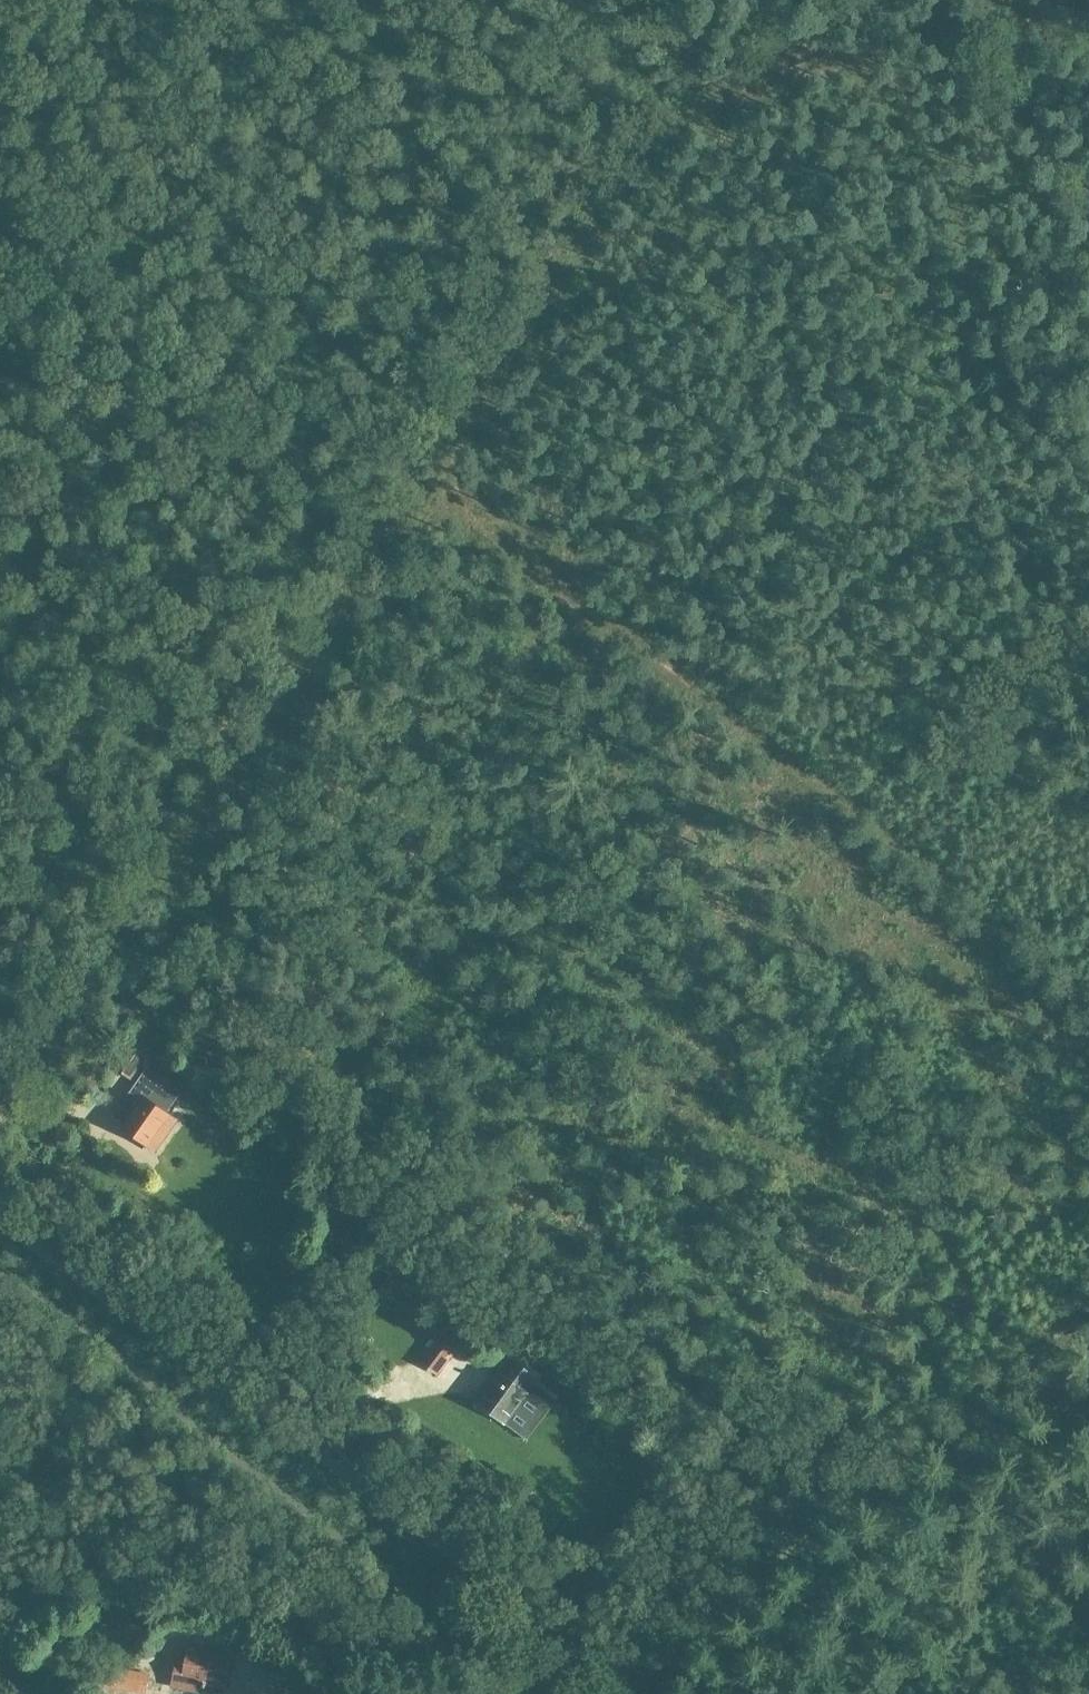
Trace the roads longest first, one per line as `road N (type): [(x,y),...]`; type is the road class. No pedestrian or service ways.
road 1 (track): [(1057,0),(752,90),(720,101),(683,130),(593,237),(0,1104)]
road 2 (tertiary): [(607,1693),(461,1558),(0,1217)]
road 3 (track): [(657,1693),(885,1473),(1088,1309)]

